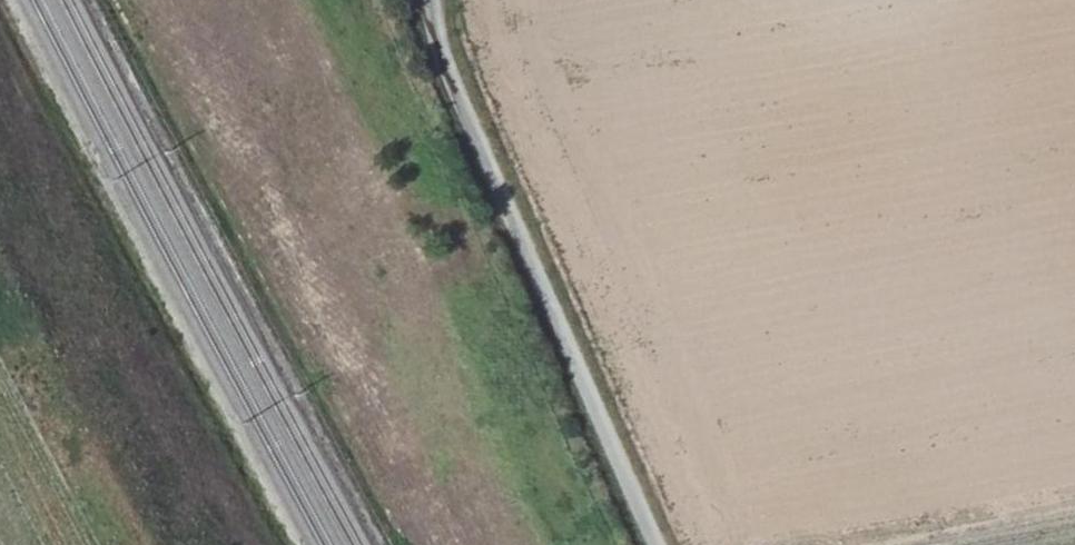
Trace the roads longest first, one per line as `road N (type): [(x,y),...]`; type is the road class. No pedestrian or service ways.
road 1 (unclassified): [(433,0),(444,62),(658,544)]

